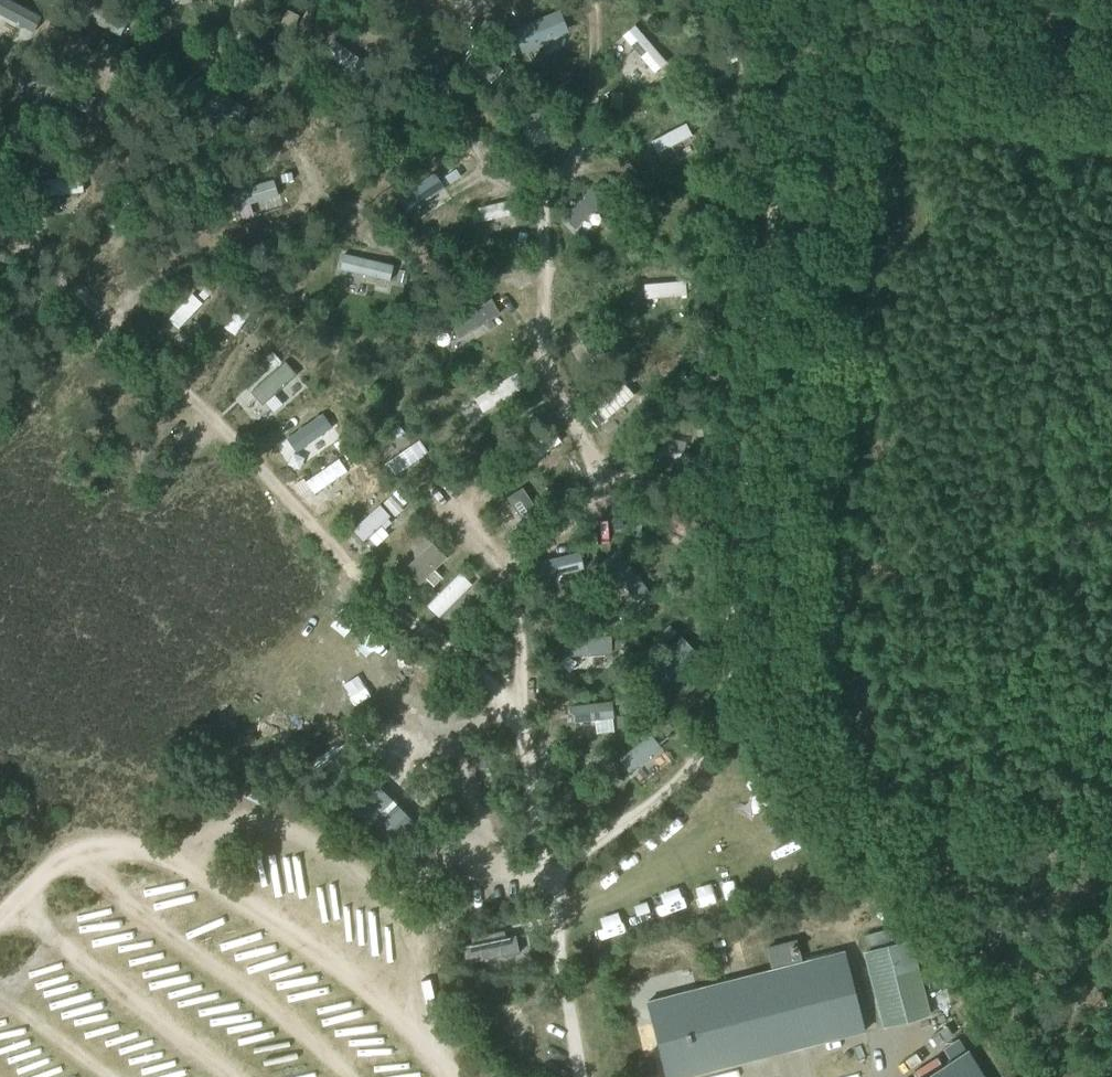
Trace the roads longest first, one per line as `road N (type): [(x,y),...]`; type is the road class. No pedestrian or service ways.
road 1 (track): [(579,1076),(522,735),(488,679),(387,604),(115,321),(0,232)]
road 2 (track): [(764,0),(788,65),(719,705),(701,752),(661,797),(546,877)]
road 3 (track): [(503,561),(574,528),(596,502),(593,453),(549,373),(543,341),(547,195),(566,174),(588,120),(593,0)]
road 4 (track): [(115,321),(162,276),(293,217),(309,201),(309,161),(278,116)]
road 5 (track): [(522,735),(521,653),(503,561),(460,505)]
road 6 (track): [(547,195),(497,175),(435,95)]

